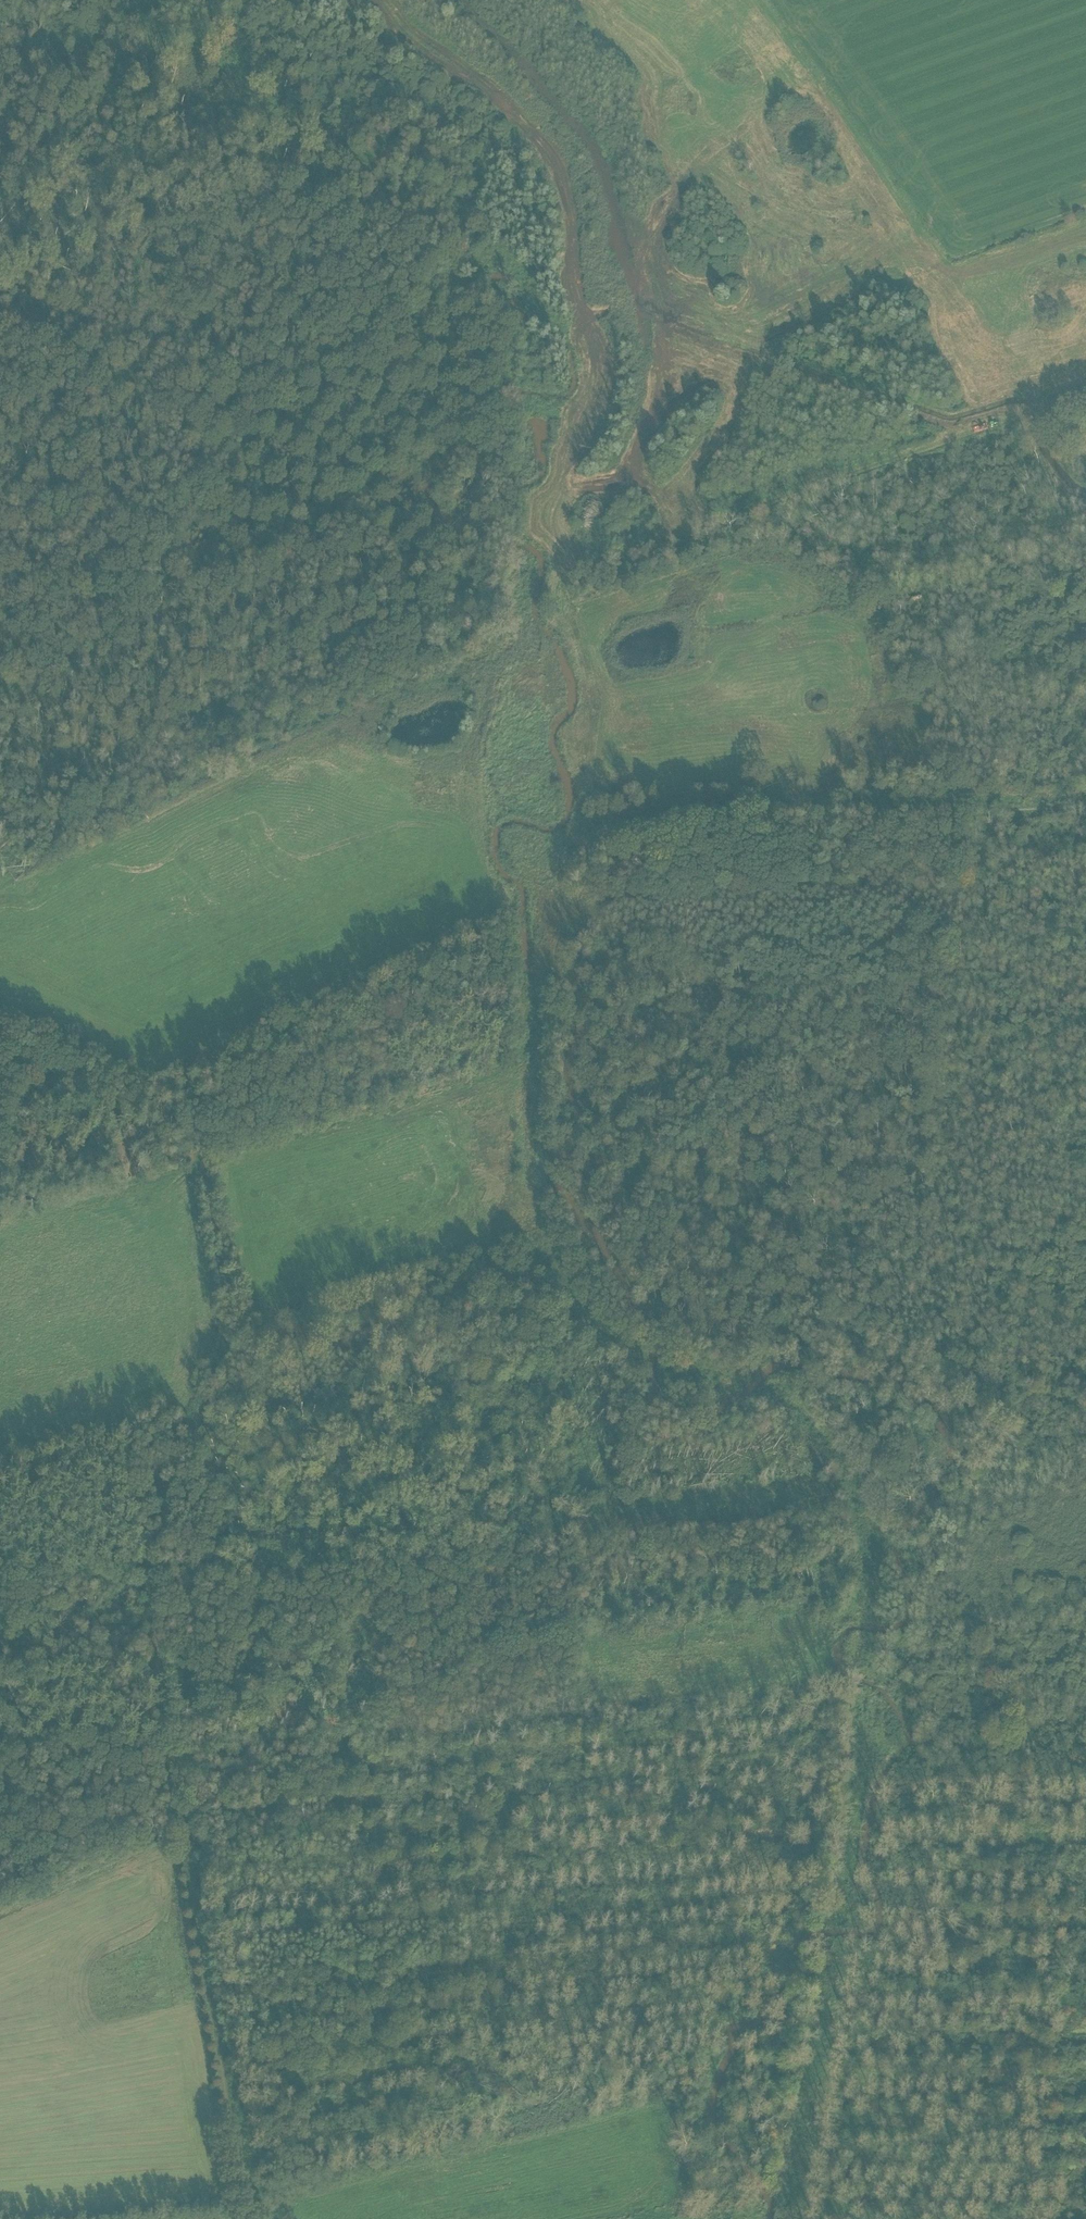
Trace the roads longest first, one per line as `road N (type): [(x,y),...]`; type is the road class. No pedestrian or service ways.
road 1 (track): [(262,2218),(241,2169),(146,1567),(228,1331),(198,1150)]
road 2 (track): [(198,1150),(173,1096),(0,1008)]
road 3 (track): [(1085,1787),(883,1790)]
road 4 (track): [(171,1758),(0,1742)]

